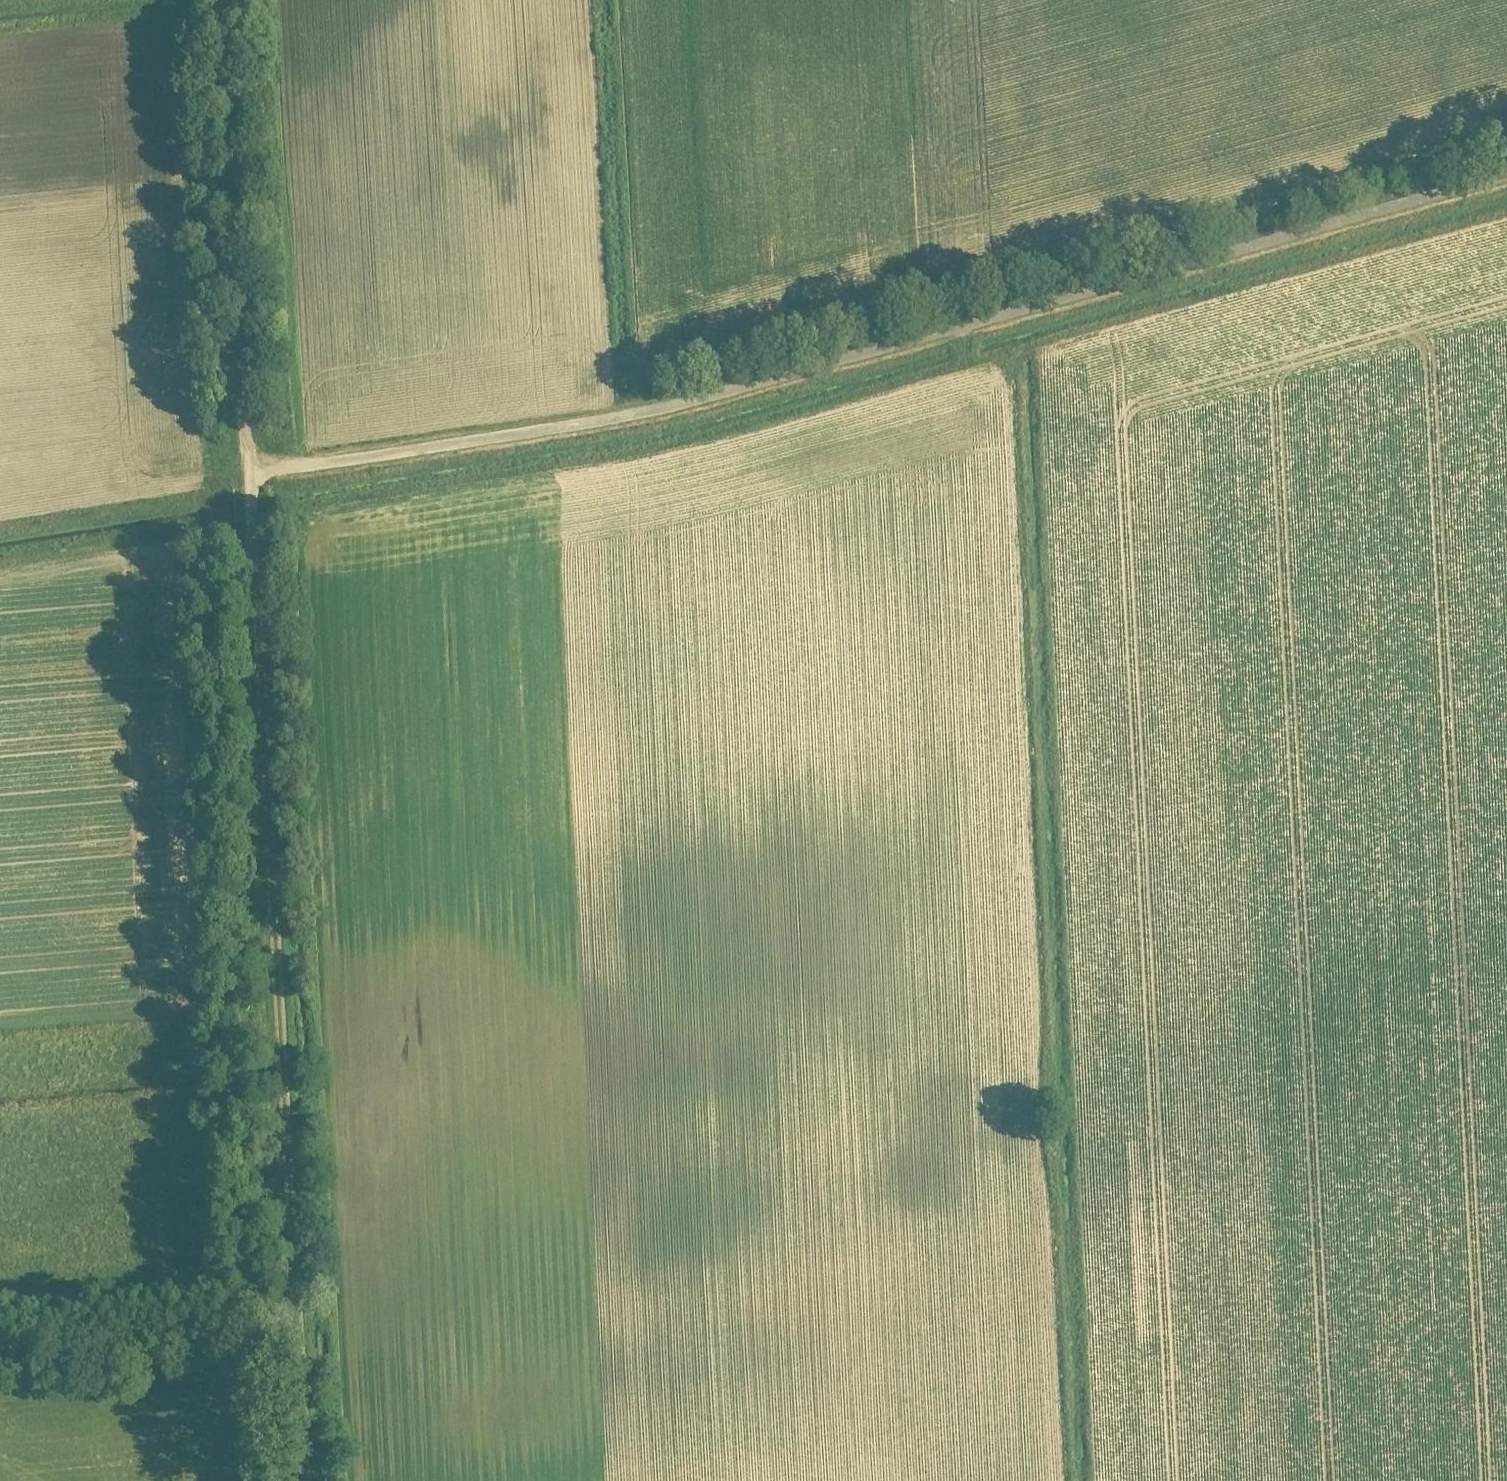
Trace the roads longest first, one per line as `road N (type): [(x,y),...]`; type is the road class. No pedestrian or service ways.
road 1 (track): [(1506,170),(665,411),(359,465),(247,472)]
road 2 (unclassified): [(250,520),(300,1480)]
road 3 (track): [(212,0),(247,472)]

